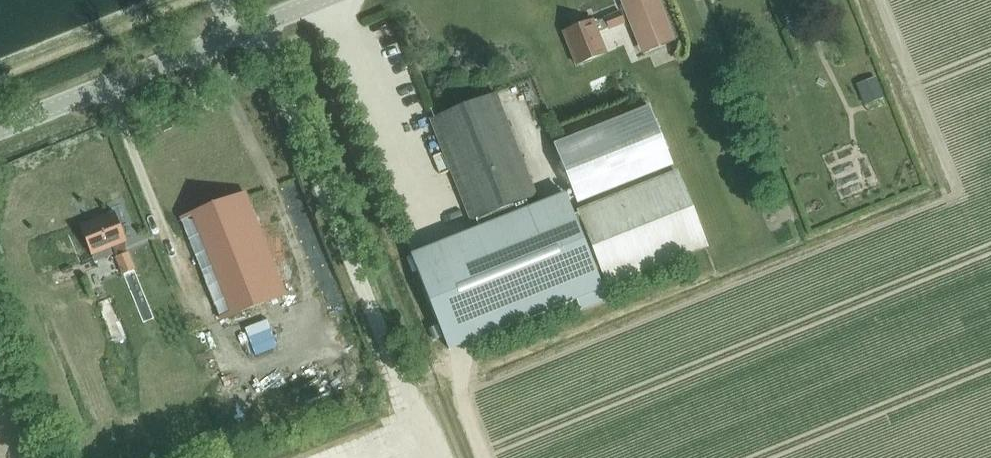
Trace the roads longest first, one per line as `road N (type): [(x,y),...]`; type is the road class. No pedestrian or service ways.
road 1 (unclassified): [(0,129),(321,0)]

